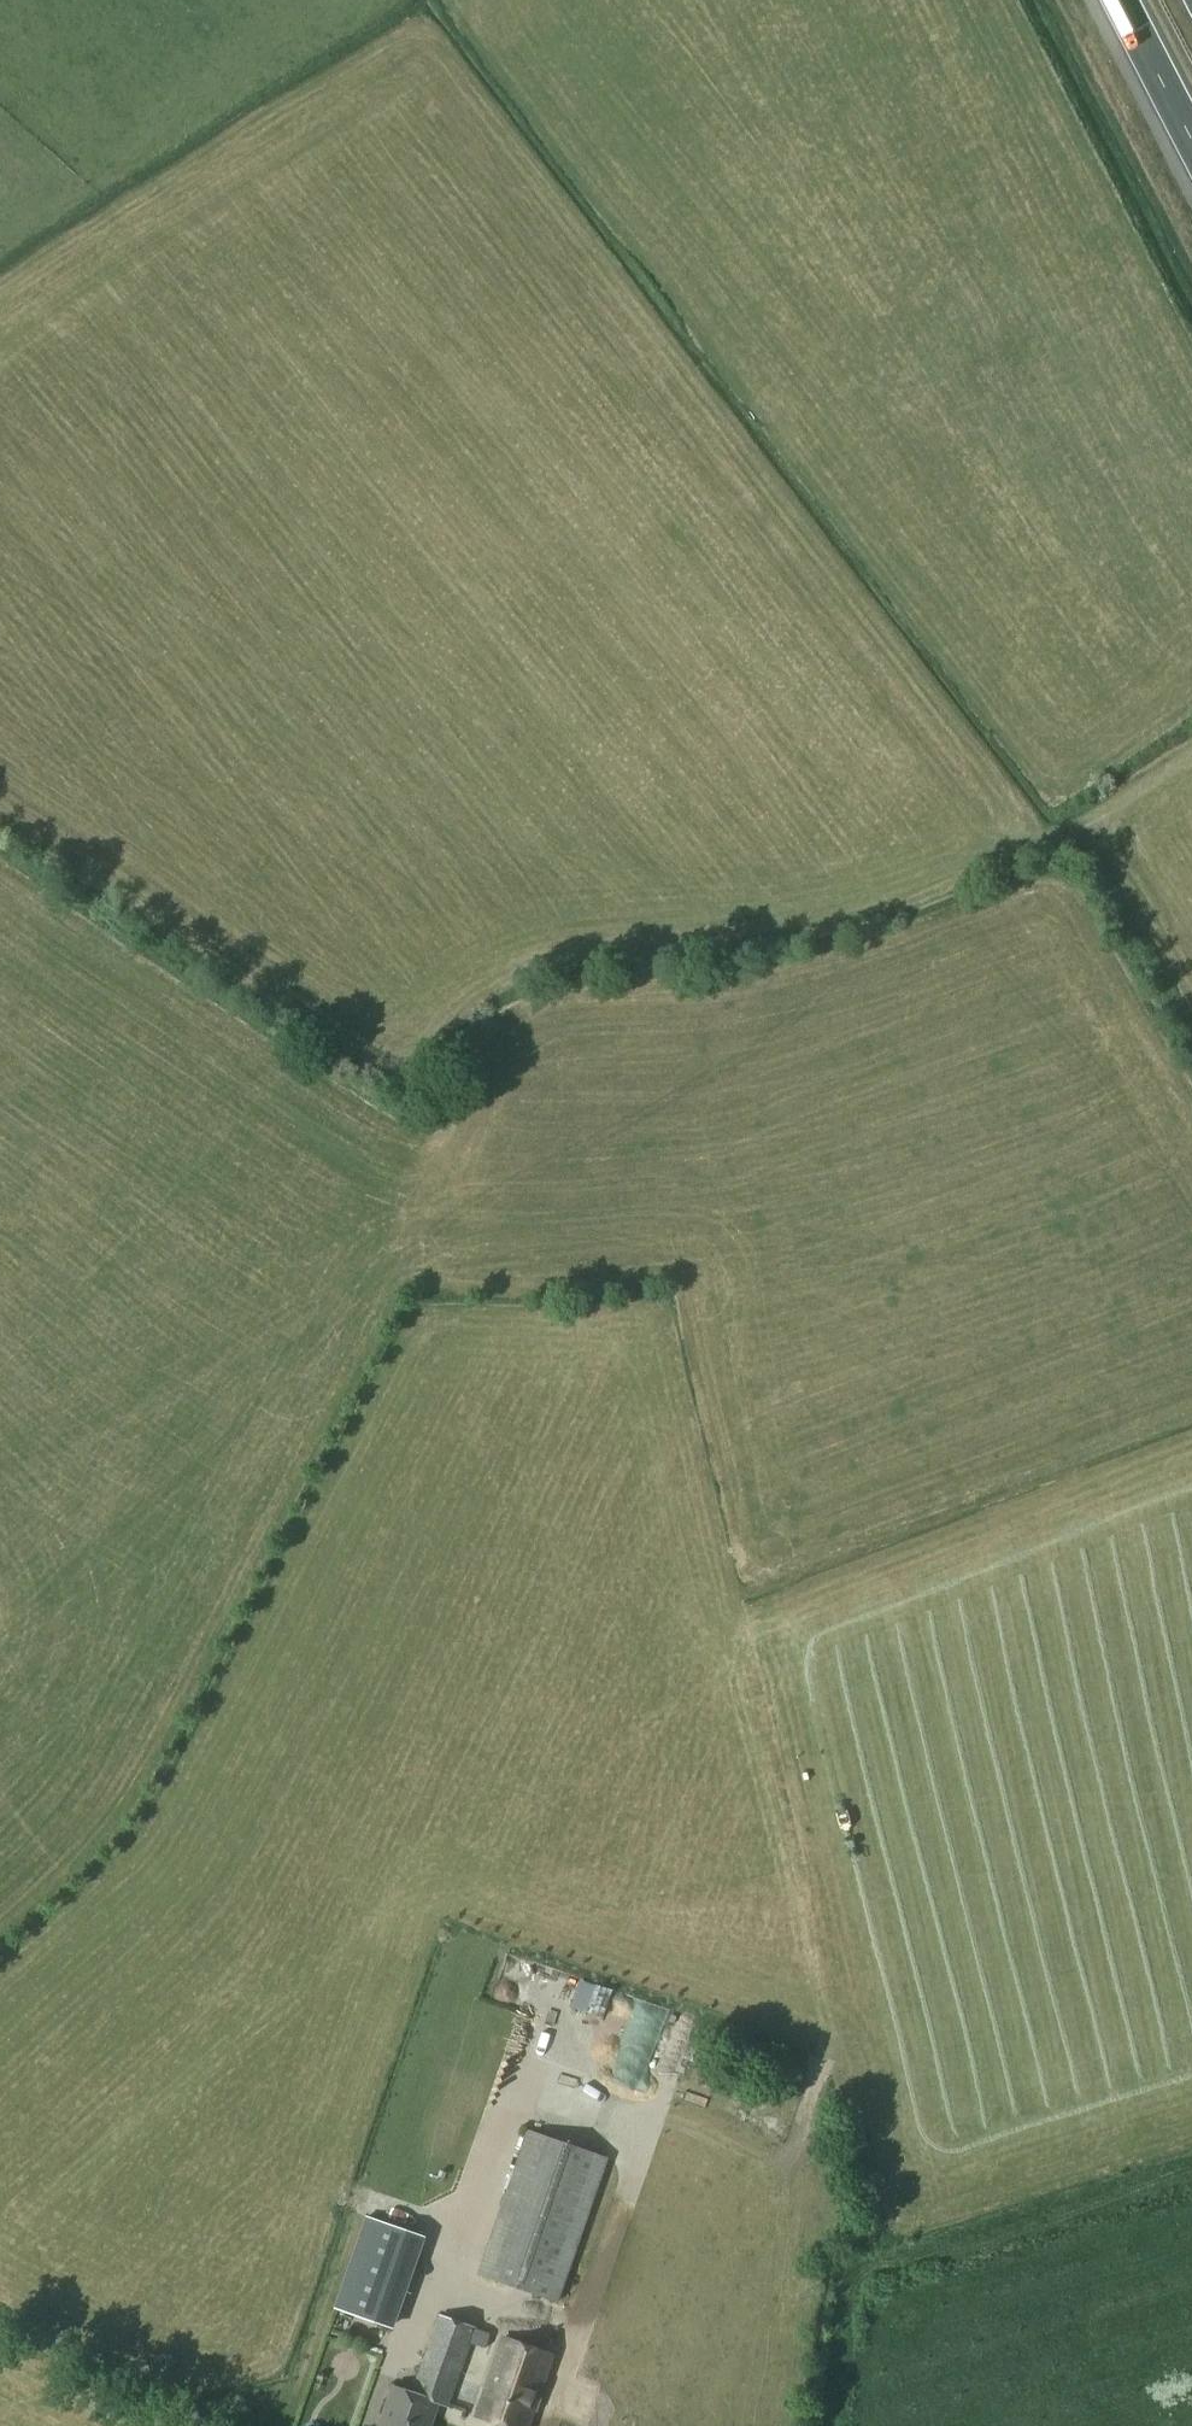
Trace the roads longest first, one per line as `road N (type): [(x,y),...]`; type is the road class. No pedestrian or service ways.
road 1 (unclassified): [(0,2322),(205,2425)]
road 2 (motorway): [(1118,0),(1191,143)]

